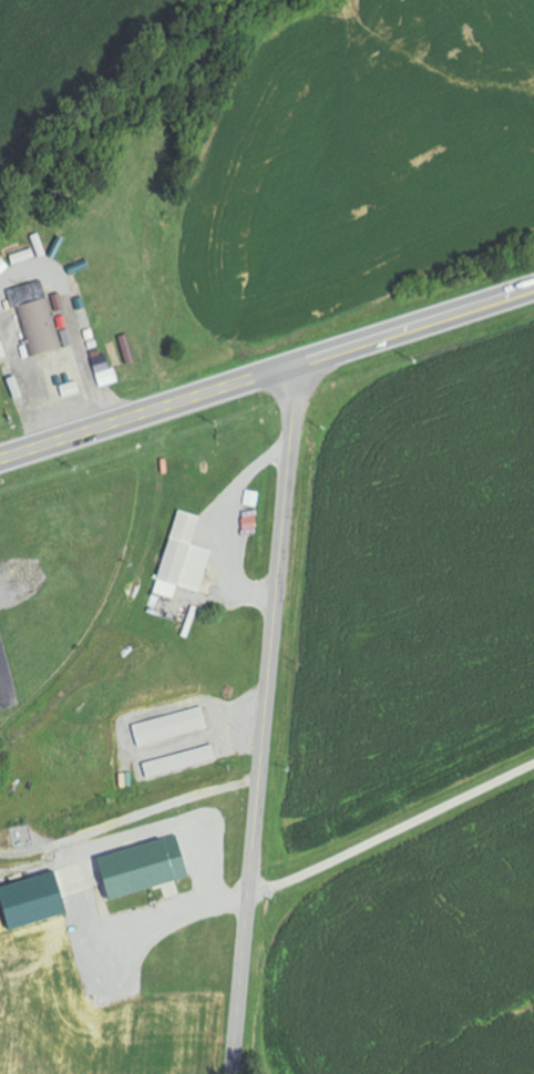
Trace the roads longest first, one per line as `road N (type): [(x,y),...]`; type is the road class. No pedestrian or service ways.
road 1 (secondary): [(232,1073),(294,364)]
road 2 (trunk): [(0,458),(533,286)]

